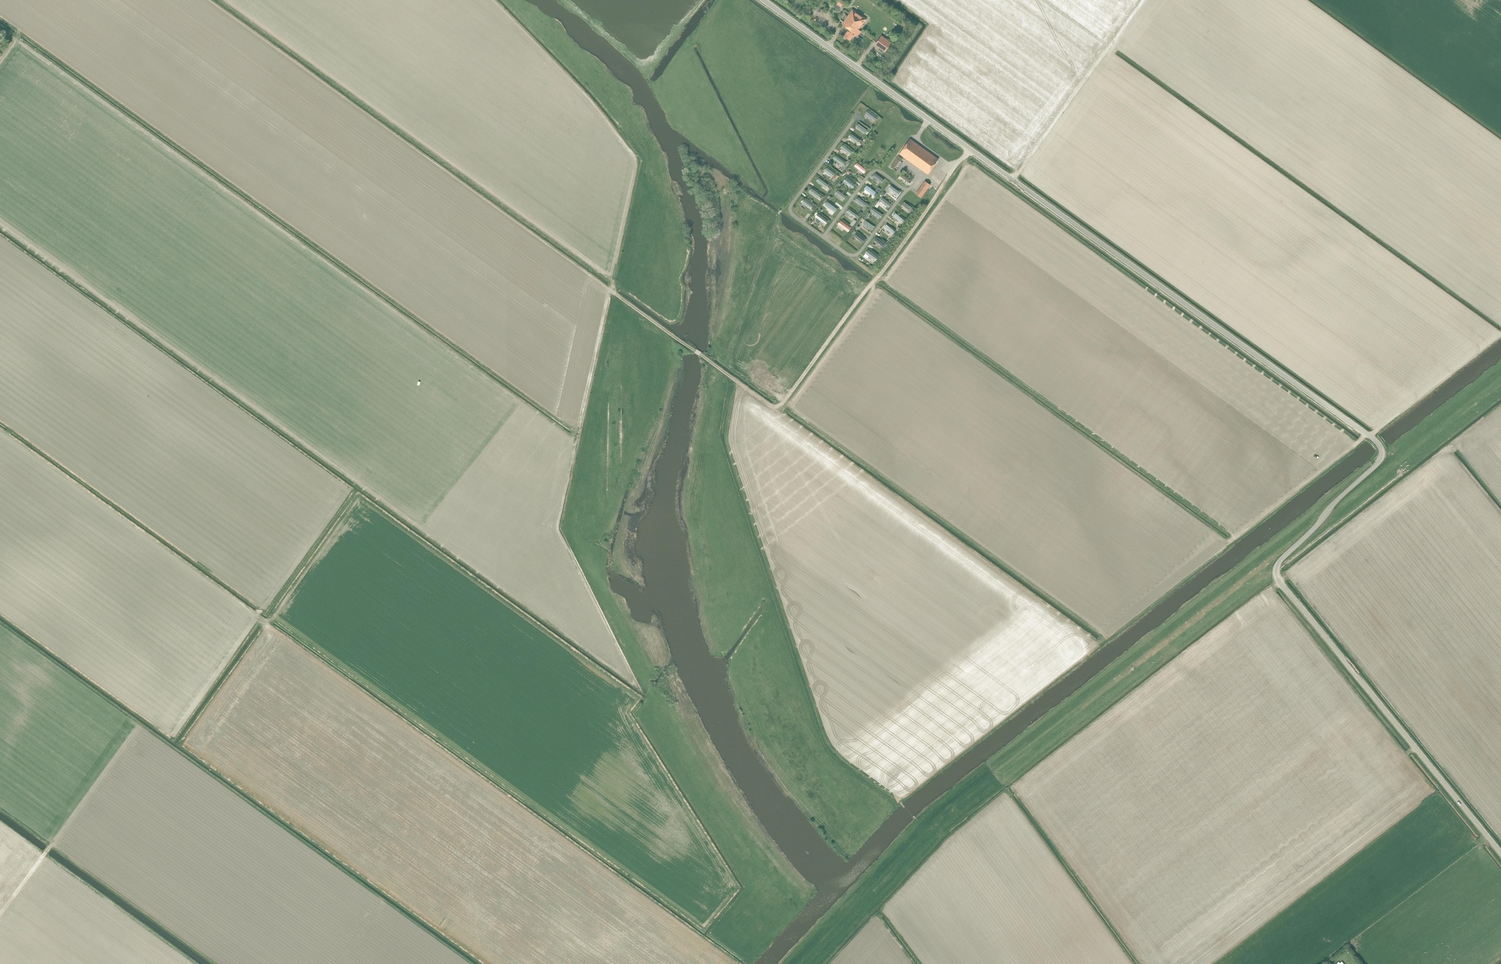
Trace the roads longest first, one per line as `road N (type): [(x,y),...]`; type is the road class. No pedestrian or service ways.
road 1 (tertiary): [(1500,854),(1278,578),(1277,567),(1382,451),(761,0)]
road 2 (track): [(903,805),(830,741),(732,458),(735,377)]
road 3 (track): [(969,150),(785,404),(772,406),(735,377)]
road 4 (track): [(955,169),(943,166),(907,191),(860,253),(847,254),(790,208),(860,119)]
road 5 (track): [(735,377),(615,292)]
road 6 (track): [(823,237),(871,173),(881,171),(907,191)]

